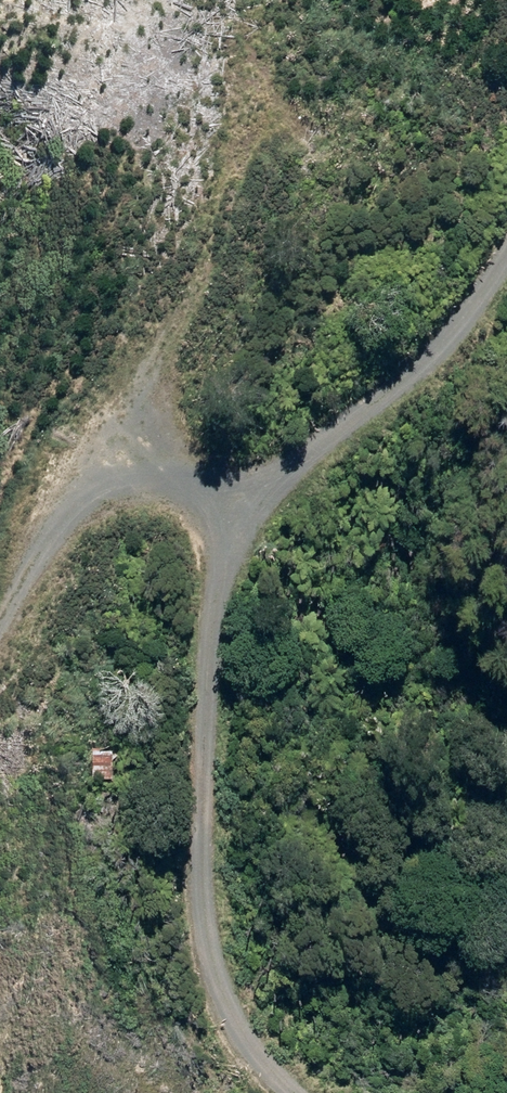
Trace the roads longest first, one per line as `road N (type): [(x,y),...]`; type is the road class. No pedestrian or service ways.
road 1 (track): [(506,184),(248,529),(215,607),(193,763),(217,946),(236,991),(322,1092)]
road 2 (track): [(0,621),(76,514),(132,476),(198,475),(273,498)]

